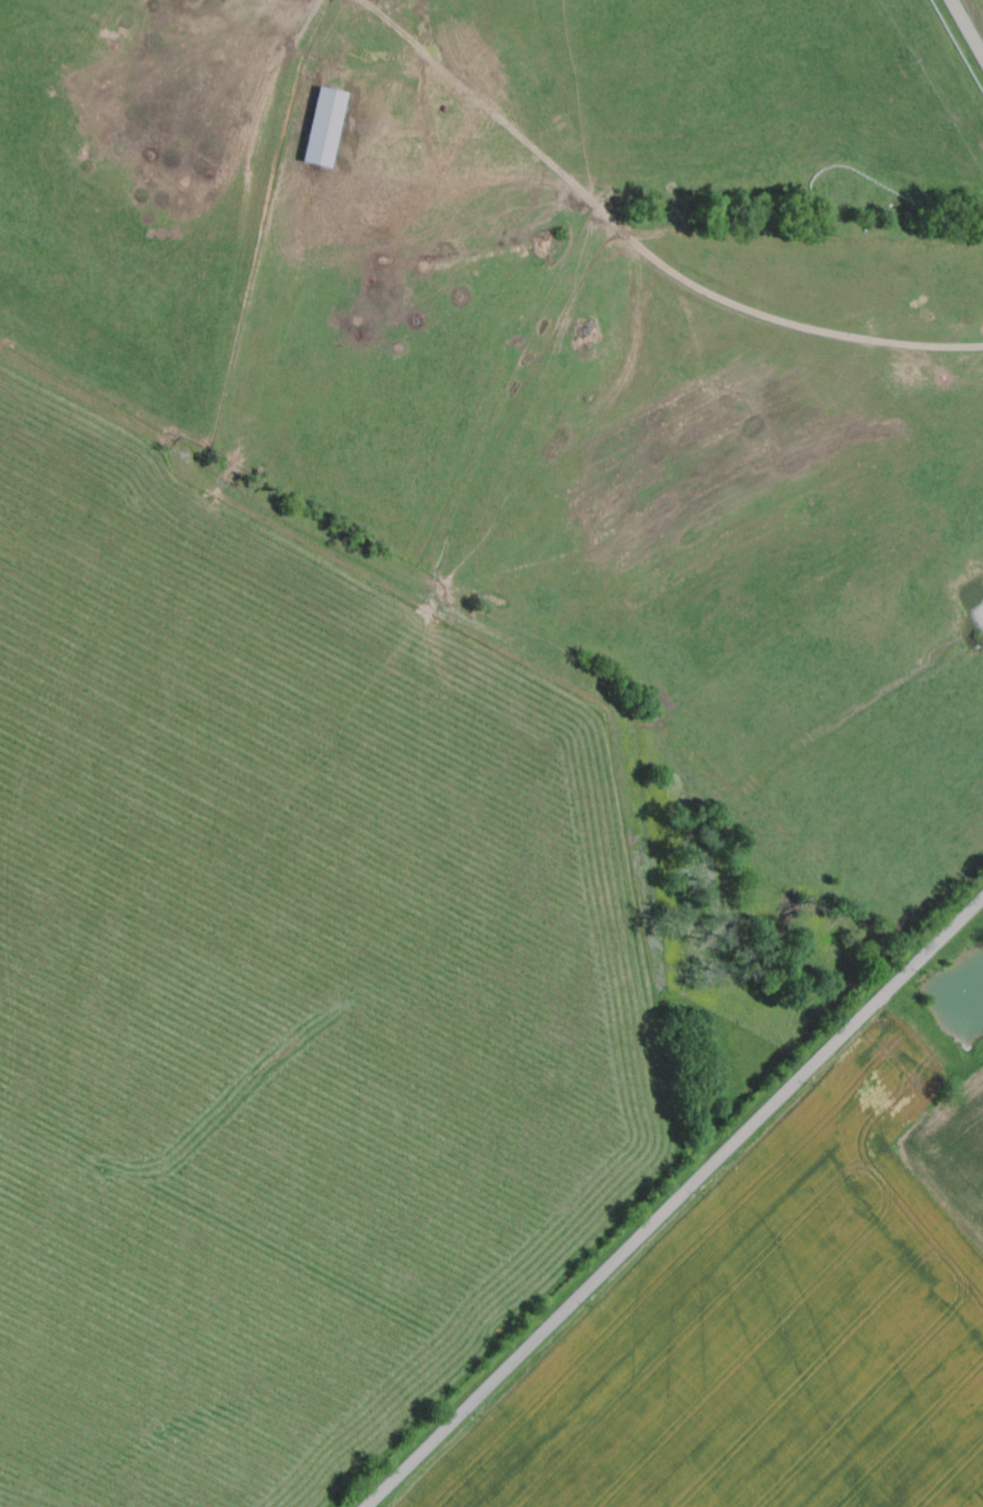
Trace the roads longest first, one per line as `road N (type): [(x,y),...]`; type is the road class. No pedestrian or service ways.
road 1 (residential): [(368,1506),(982,901)]

